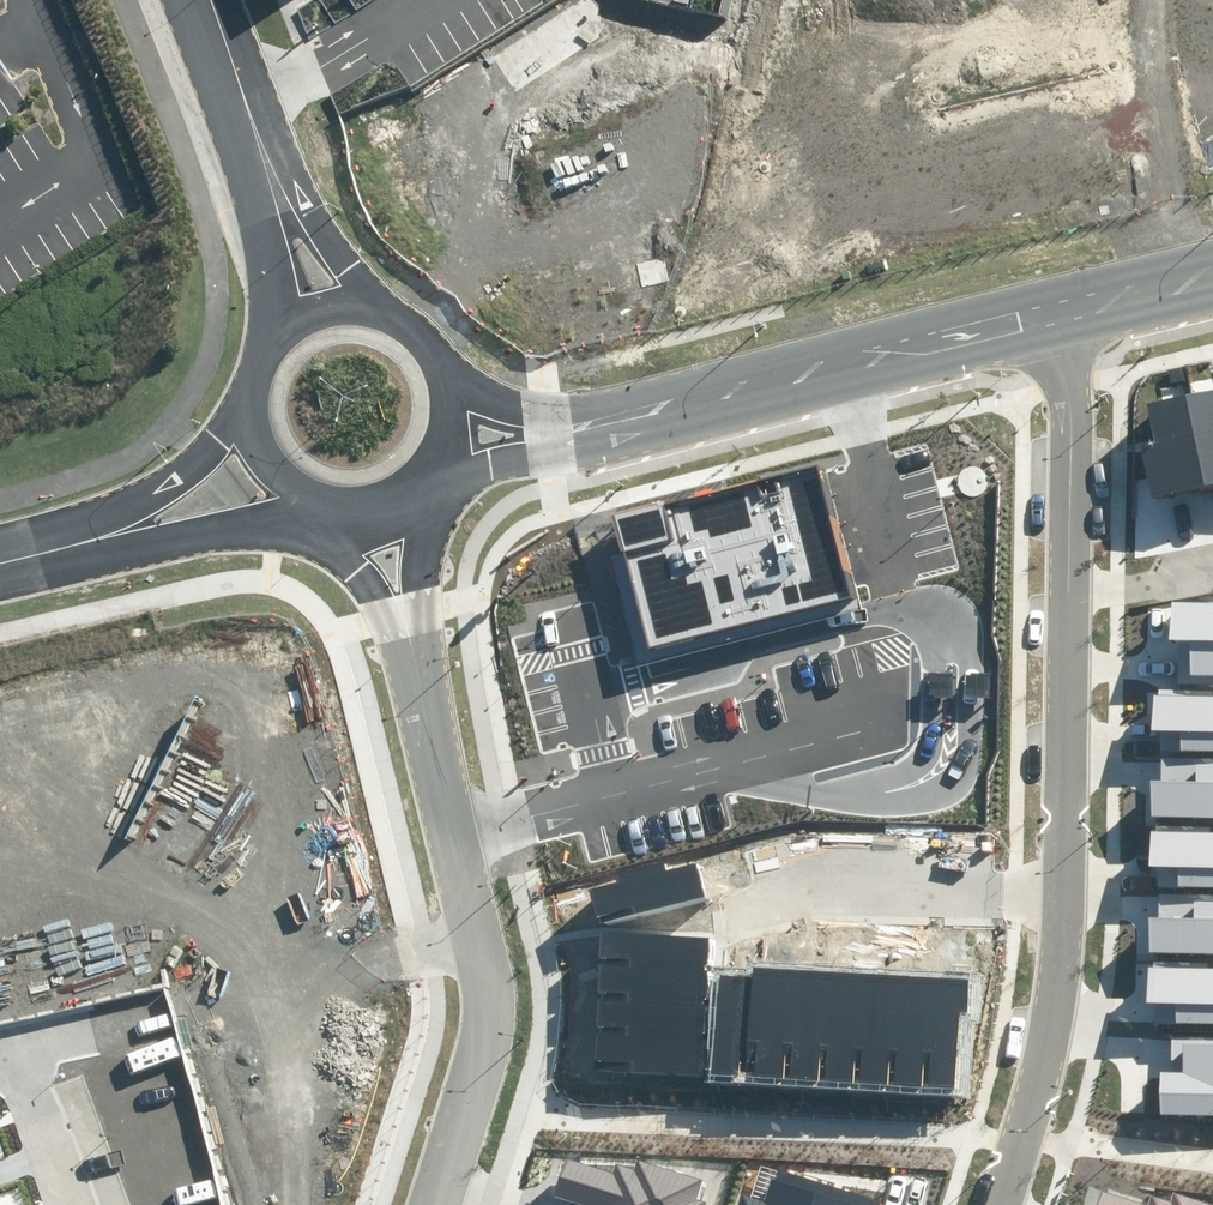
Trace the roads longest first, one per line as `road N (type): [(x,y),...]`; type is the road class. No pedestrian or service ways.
road 1 (residential): [(1002,1204),(1047,1050),(1065,947),(1068,601)]
road 2 (residential): [(14,1051),(486,949)]
road 3 (tertiary): [(486,949),(376,502)]
road 4 (unclassified): [(650,421),(1050,317)]
road 5 (residential): [(1068,601),(1064,381),(1050,317)]
road 6 (tertiary): [(444,1204),(487,1053),(493,979),(486,949)]
road 7 (unclassified): [(650,421),(406,487)]
road 8 (unclassified): [(343,506),(93,542)]
road 9 (unclassified): [(93,542),(163,500),(253,387)]
road 10 (unclassified): [(437,366),(475,395),(530,413),(650,421)]
road 11 (tertiary): [(278,198),(197,0)]
road 12 (tertiary): [(278,198),(349,283),(394,322)]
road 13 (tertiary): [(343,506),(282,480),(251,421),(253,387)]
road 14 (unclassified): [(1050,317),(1212,277)]
road 15 (residential): [(14,1051),(63,1204)]
road 16 (tertiary): [(269,352),(280,297),(278,198)]
road 17 (residential): [(1068,601),(1212,569)]
road 18 (tertiary): [(269,352),(288,332),(339,311),(394,322)]
road 19 (tertiary): [(437,366),(446,419),(439,445),(406,487)]

